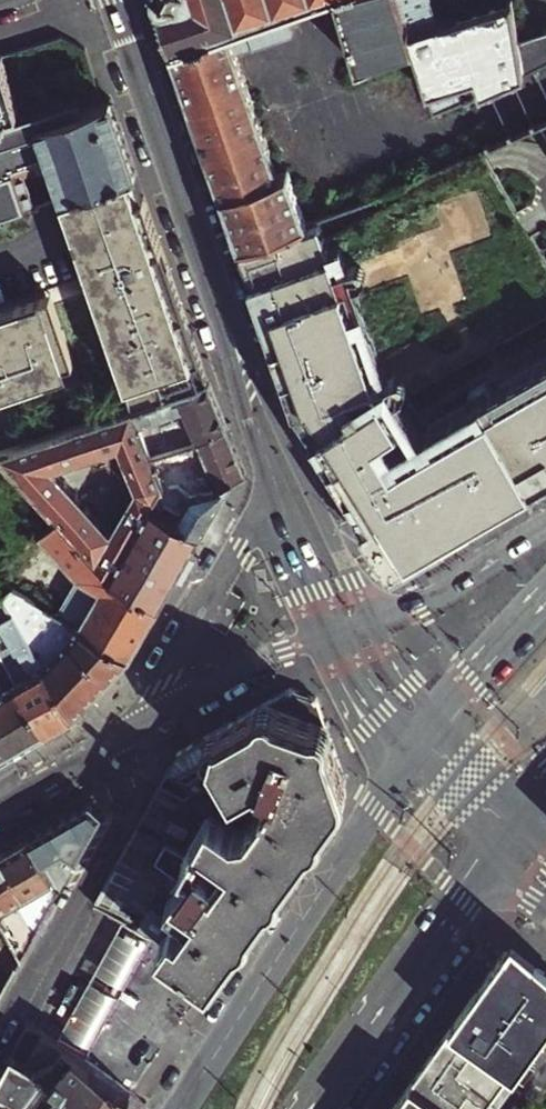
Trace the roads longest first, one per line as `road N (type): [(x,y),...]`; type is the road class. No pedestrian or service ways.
road 1 (primary): [(411,757),(182,1108)]
road 2 (secondary): [(372,621),(201,253)]
road 3 (residential): [(0,1026),(123,806),(119,774),(103,745)]
road 4 (primary): [(308,1108),(491,853)]
road 5 (tertiary): [(270,482),(144,722)]
road 6 (secondary): [(112,0),(201,253)]
road 7 (secondary): [(201,253),(270,482)]
road 8 (tertiary): [(326,635),(144,722)]
road 9 (tertiary): [(545,530),(439,596),(372,621)]
road 10 (secondary): [(270,482),(326,635)]
road 11 (primary): [(545,603),(438,722)]
road 12 (secondary): [(326,635),(411,757)]
road 13 (secondary): [(411,757),(491,853)]
road 14 (secondary): [(517,818),(438,722)]
road 15 (secondary): [(438,722),(372,621)]

